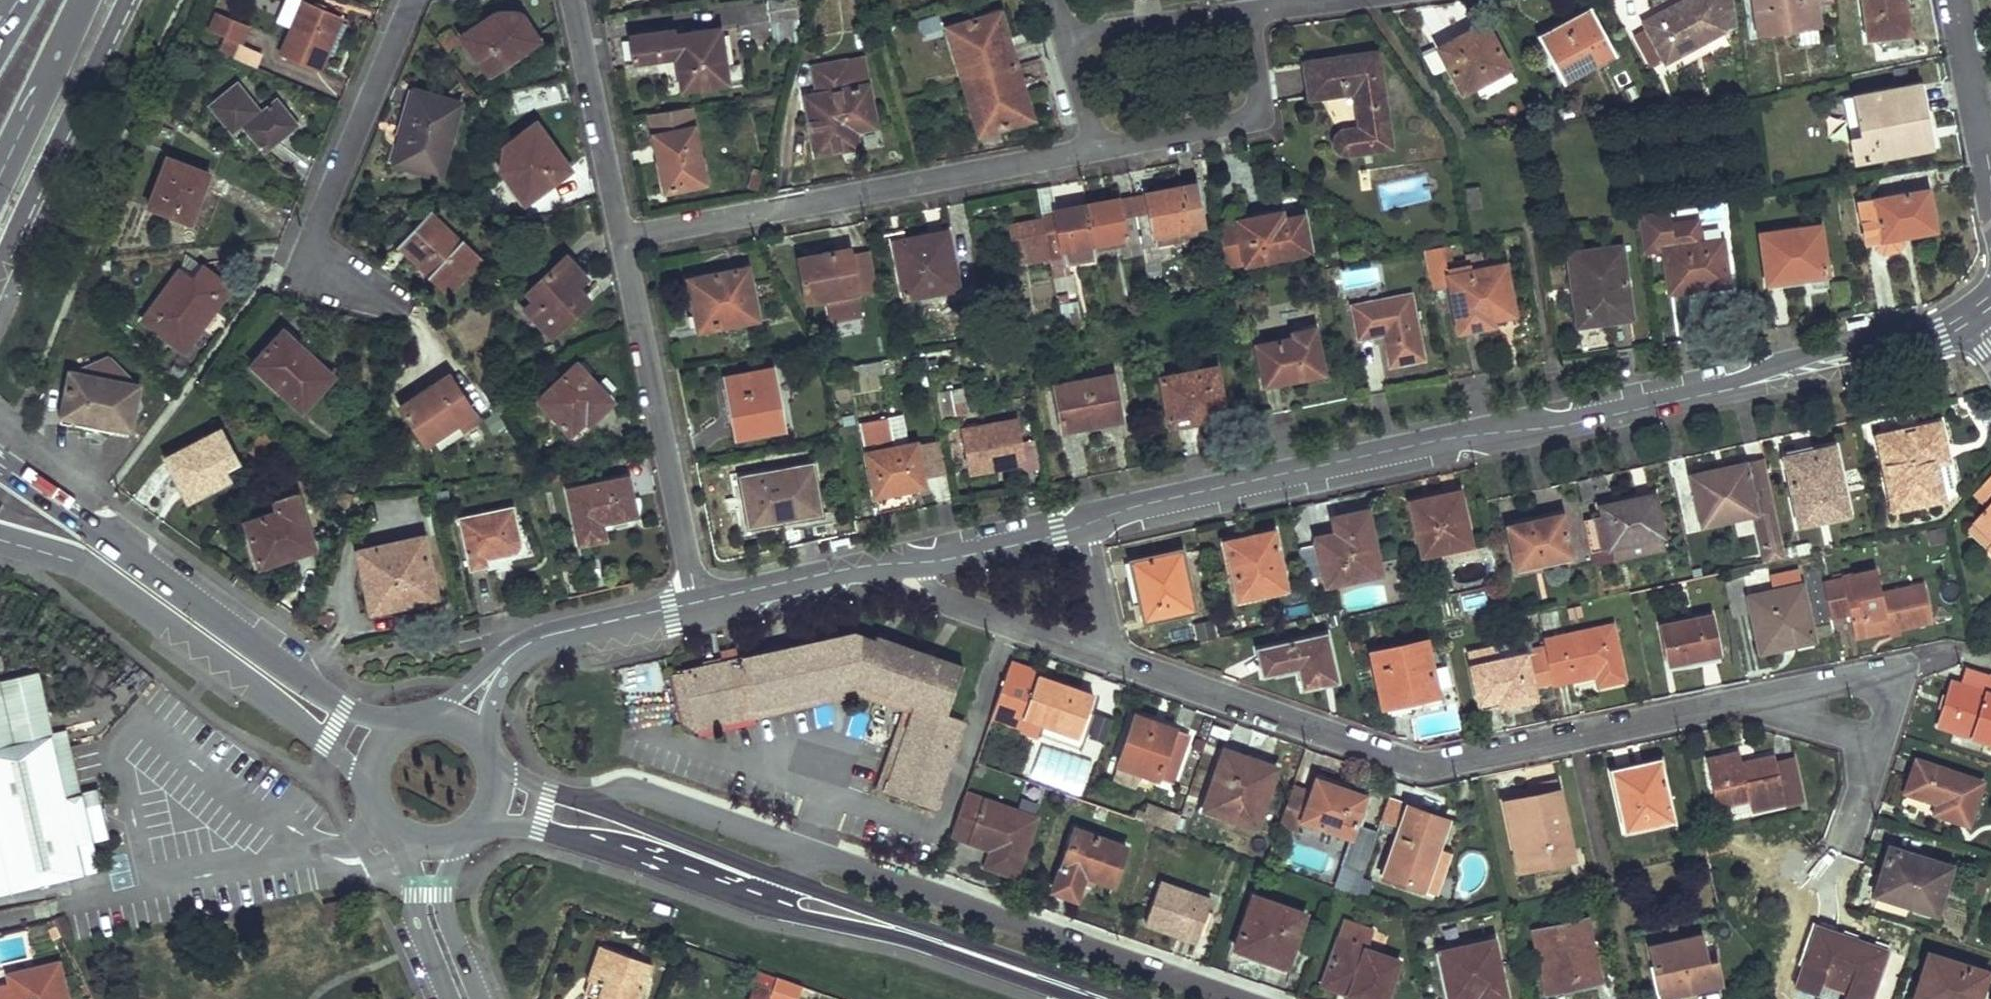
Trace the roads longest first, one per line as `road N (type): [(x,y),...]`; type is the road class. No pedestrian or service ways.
road 1 (residential): [(1963,320),(1808,368),(1090,518)]
road 2 (residential): [(1115,653),(1426,759),(1749,693)]
road 3 (tertiary): [(407,722),(343,707),(0,463)]
road 4 (residential): [(621,238),(1096,151)]
road 5 (residential): [(1244,998),(810,850)]
road 6 (tertiary): [(0,540),(90,569),(326,739),(374,791)]
road 7 (residential): [(695,603),(621,238)]
road 8 (tertiary): [(472,826),(540,829),(774,889)]
road 9 (residential): [(412,0),(312,239),(335,278)]
road 10 (residential): [(1096,151),(1229,124),(1249,110),(1259,96),(1245,10)]
road 11 (residential): [(867,566),(1115,653)]
road 12 (tertiary): [(868,911),(1114,998)]
road 13 (residential): [(621,238),(572,0)]
road 14 (residential): [(1749,693),(1902,662),(1877,743)]
road 15 (residential): [(810,850),(634,793),(585,801)]
road 16 (residential): [(1090,518),(1063,535),(867,566)]
road 17 (tertiary): [(782,875),(585,801)]
road 18 (primary): [(0,176),(84,0)]
road 19 (residential): [(1064,41),(1245,10)]
road 20 (residential): [(695,603),(561,631),(520,649)]
road 21 (residential): [(867,566),(695,603)]
road 22 (residential): [(480,998),(445,911),(444,881),(458,834)]
road 23 (residential): [(407,832),(417,914),(449,998)]
road 24 (residential): [(1960,0),(1990,166)]
road 25 (residential): [(1877,743),(1749,693)]
road 26 (residential): [(1115,653),(1090,518)]

